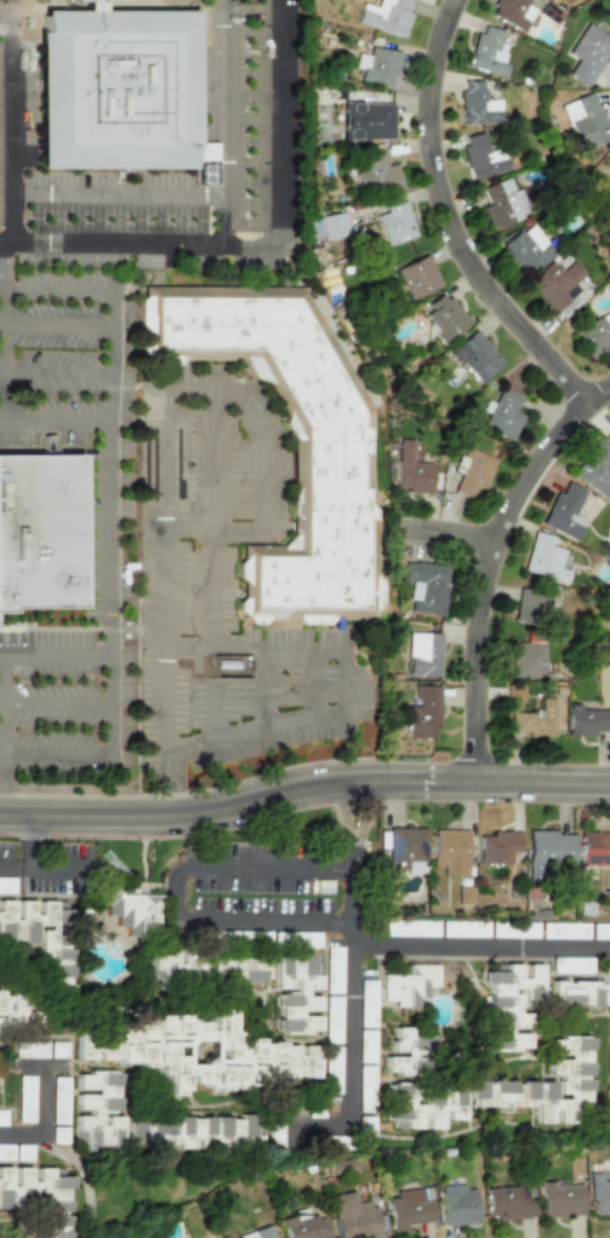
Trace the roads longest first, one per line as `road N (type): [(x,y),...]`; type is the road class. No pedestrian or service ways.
road 1 (tertiary): [(0,817),(186,818),(338,782),(609,785)]
road 2 (residential): [(582,404),(477,279),(433,186),(423,81),(446,0)]
road 3 (residential): [(477,783),(467,634),(479,563),(545,442),(609,382)]

